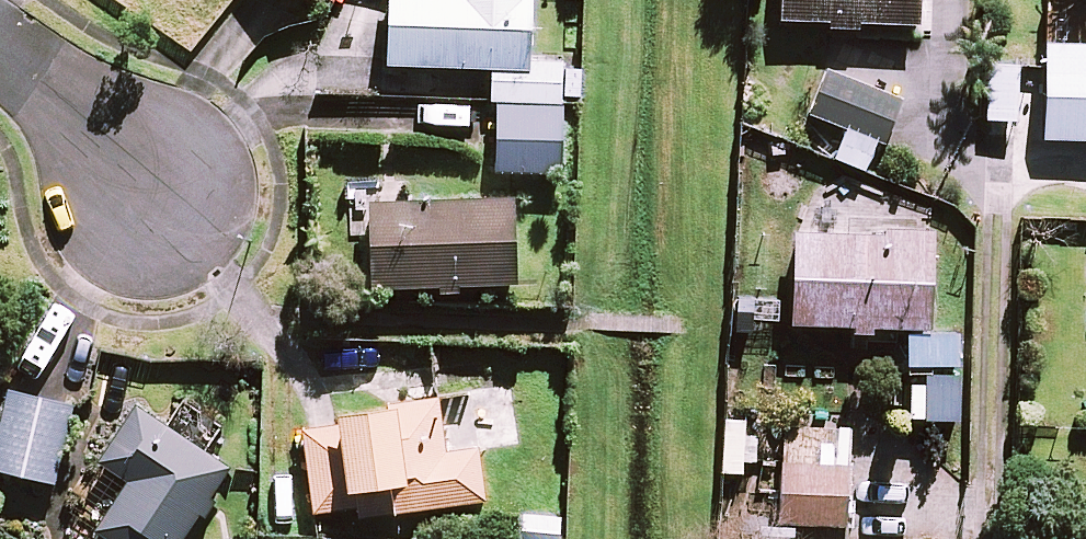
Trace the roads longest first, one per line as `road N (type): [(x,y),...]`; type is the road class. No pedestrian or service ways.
road 1 (residential): [(149,190),(73,99),(0,46)]

